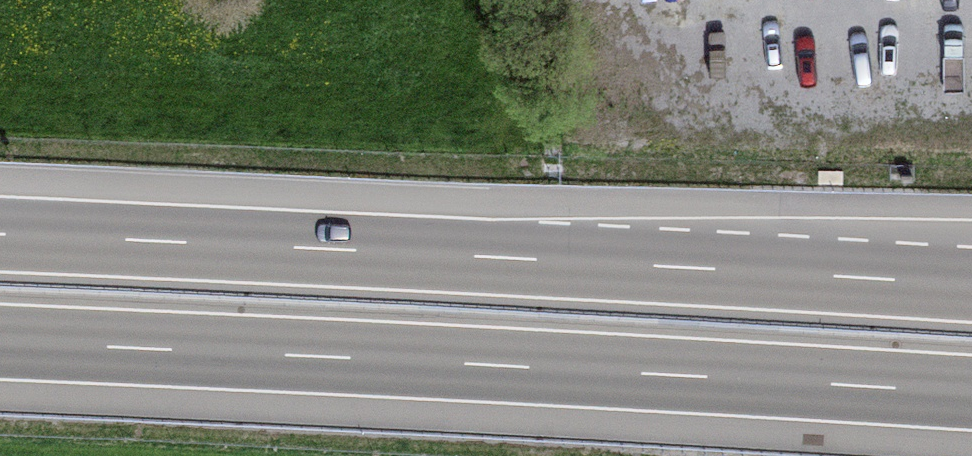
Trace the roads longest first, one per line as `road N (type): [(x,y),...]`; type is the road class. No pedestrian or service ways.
road 1 (motorway): [(971,284),(0,232)]
road 2 (motorway): [(0,344),(971,394)]

